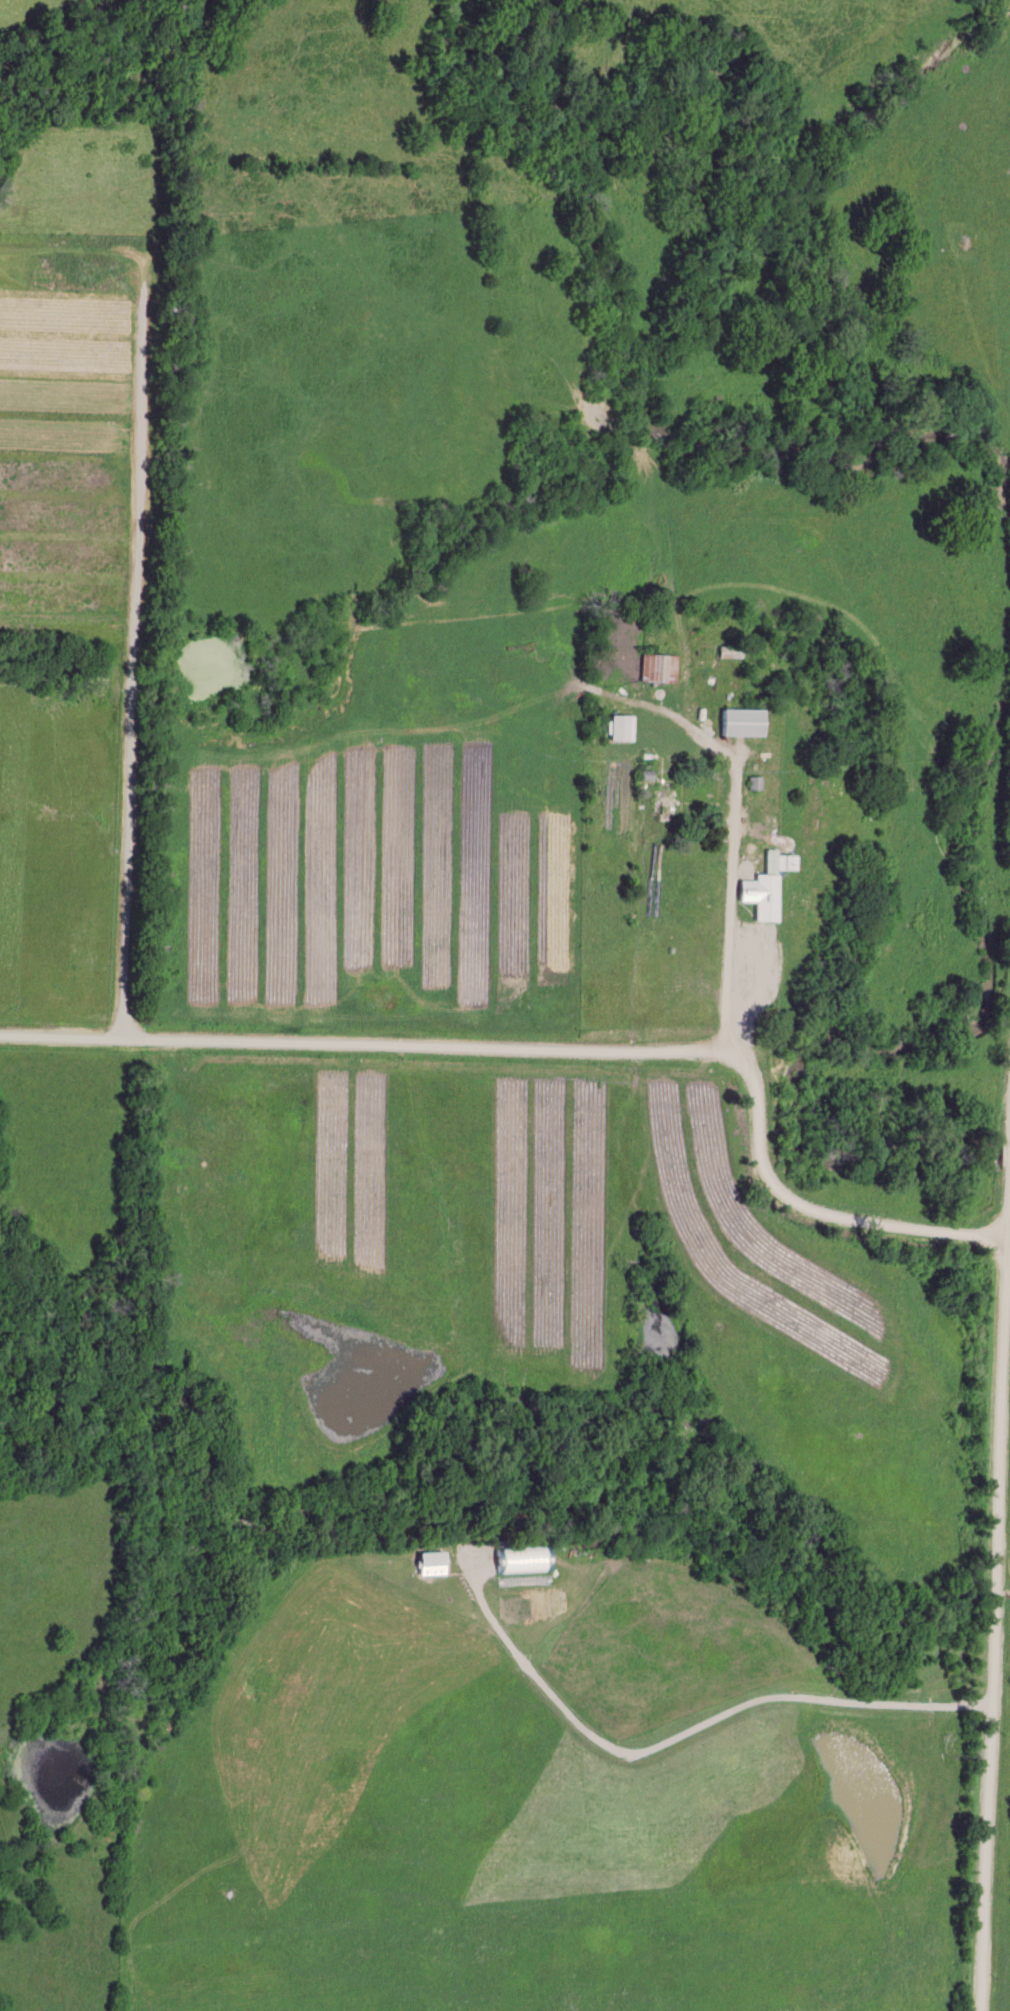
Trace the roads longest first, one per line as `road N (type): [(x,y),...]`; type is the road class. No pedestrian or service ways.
road 1 (residential): [(0,1036),(730,1054),(751,1085),(754,1150),(765,1174),(805,1209),(892,1229),(1009,1236)]
road 2 (residential): [(983,2010),(1009,1276)]

